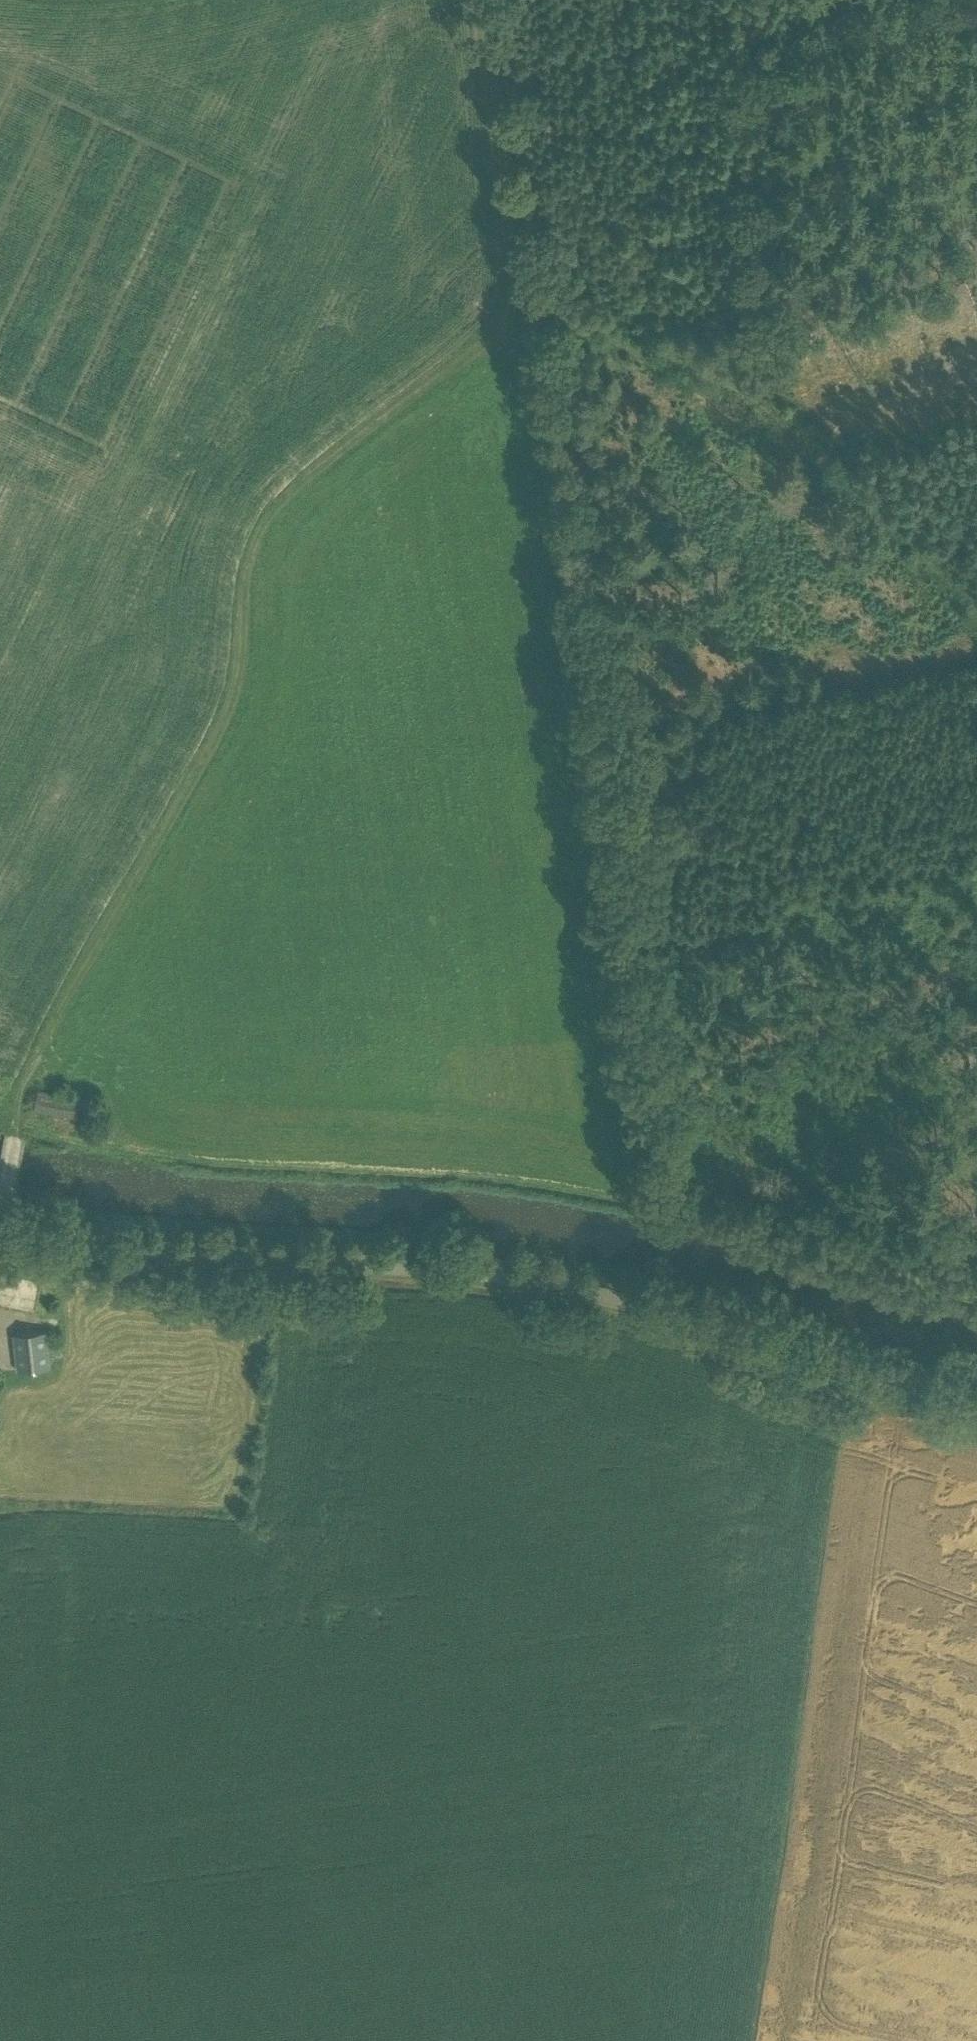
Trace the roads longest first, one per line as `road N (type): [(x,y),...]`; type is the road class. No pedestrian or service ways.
road 1 (track): [(0,1207),(17,1112),(52,1031),(231,713),(243,544),(258,523),(512,321),(520,284),(477,0)]
road 2 (unclassified): [(976,1410),(542,1286),(453,1271),(175,1261),(0,1236)]
road 3 (track): [(516,302),(756,397),(976,603)]

